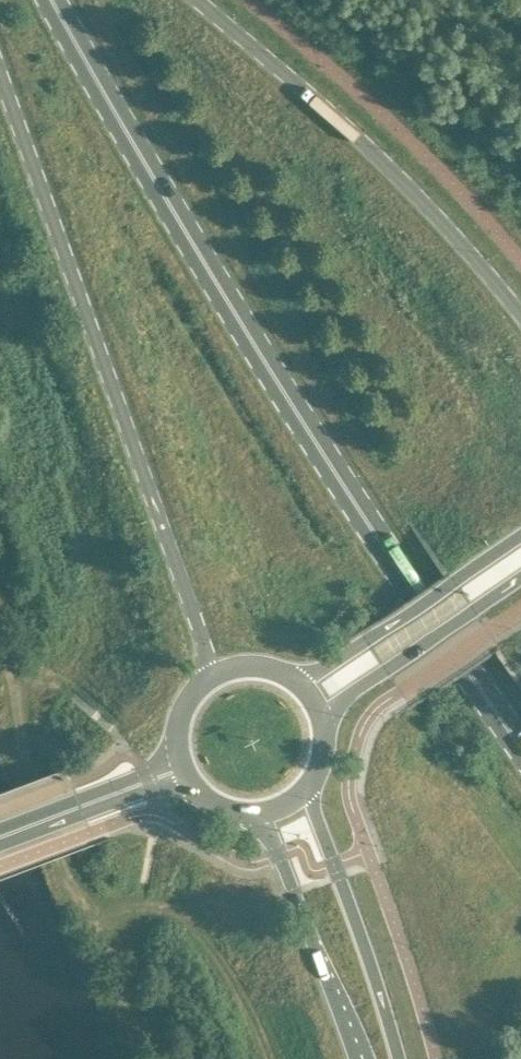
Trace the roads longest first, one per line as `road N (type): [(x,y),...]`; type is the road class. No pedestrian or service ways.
road 1 (primary): [(520,747),(299,416),(56,0)]
road 2 (primary): [(0,68),(159,517),(209,680)]
road 3 (primary): [(520,318),(386,167),(198,0)]
road 4 (secondary): [(390,1058),(381,1005),(310,789)]
road 5 (secondary): [(252,813),(278,854),(368,1058)]
road 6 (secondary): [(520,536),(365,642),(292,677)]
road 7 (secondary): [(324,719),(520,578)]
road 8 (secondary): [(0,833),(184,768)]

